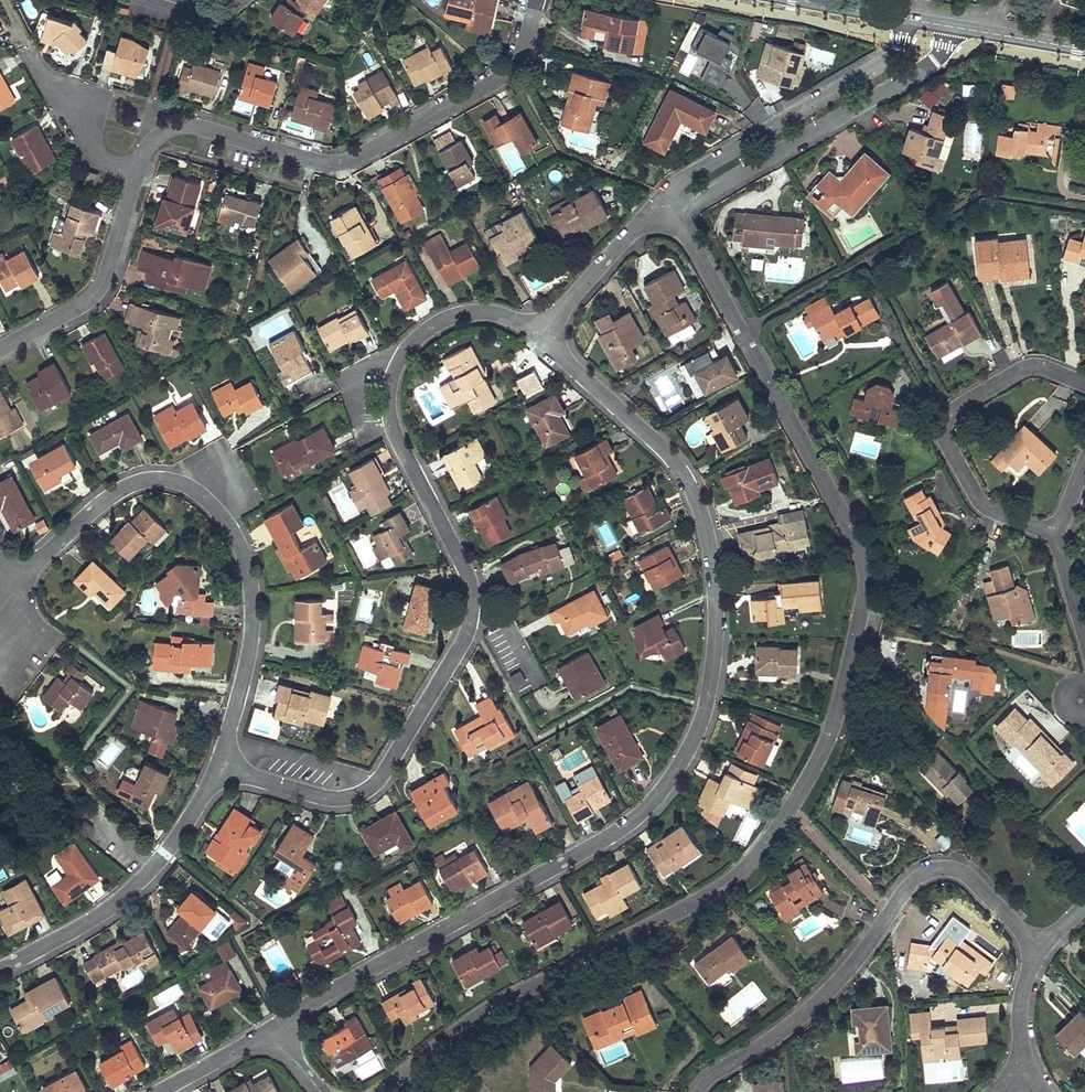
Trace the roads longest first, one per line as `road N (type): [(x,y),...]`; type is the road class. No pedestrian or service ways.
road 1 (residential): [(670,203),(861,554),(862,609),(843,696),(790,808),(732,880),(516,997),(383,1091)]
road 2 (residential): [(270,1032),(628,826),(690,749),(716,644),(714,568),(701,508),(673,460),(543,341)]
road 3 (residential): [(218,768),(249,656),(253,610),(247,565),(208,500),(158,480),(123,488),(44,557),(15,569)]
road 4 (residential): [(137,172),(147,148),(177,127),(329,164),(368,153),(503,76),(522,52),(536,0)]
road 5 (residential): [(1030,953),(970,878),(938,868),(921,874),(827,992),(697,1091)]
road 6 (residential): [(543,341),(519,323),(467,314),(414,343),(392,378),(393,431),(462,564),(473,608)]
road 7 (residential): [(473,608),(458,651),(387,770),(365,792),(319,797),(218,768)]
road 8 (residential): [(670,203),(695,201),(933,63),(951,27)]
road 9 (residential): [(1084,385),(1024,370),(954,411),(944,426),(978,501),(1056,534)]
road 10 (residential): [(907,19),(892,56),(680,182),(670,203)]
road 11 (residential): [(0,969),(117,902),(168,851),(218,768)]
road 12 (residential): [(0,350),(98,291),(137,172)]
road 13 (residential): [(543,341),(631,234),(670,203)]
road 14 (residential): [(30,51),(92,156),(137,172)]
road 15 (secondary): [(1084,49),(951,27)]
road 16 (residential): [(160,1091),(270,1032)]

